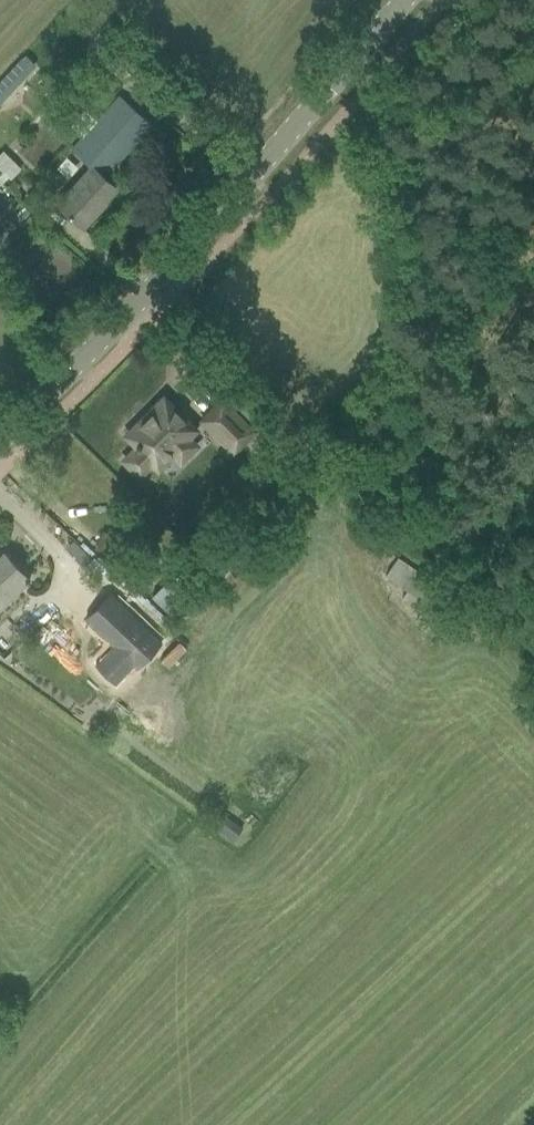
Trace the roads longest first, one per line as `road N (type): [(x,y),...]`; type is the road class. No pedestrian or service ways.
road 1 (tertiary): [(0,448),(53,402),(406,0)]

